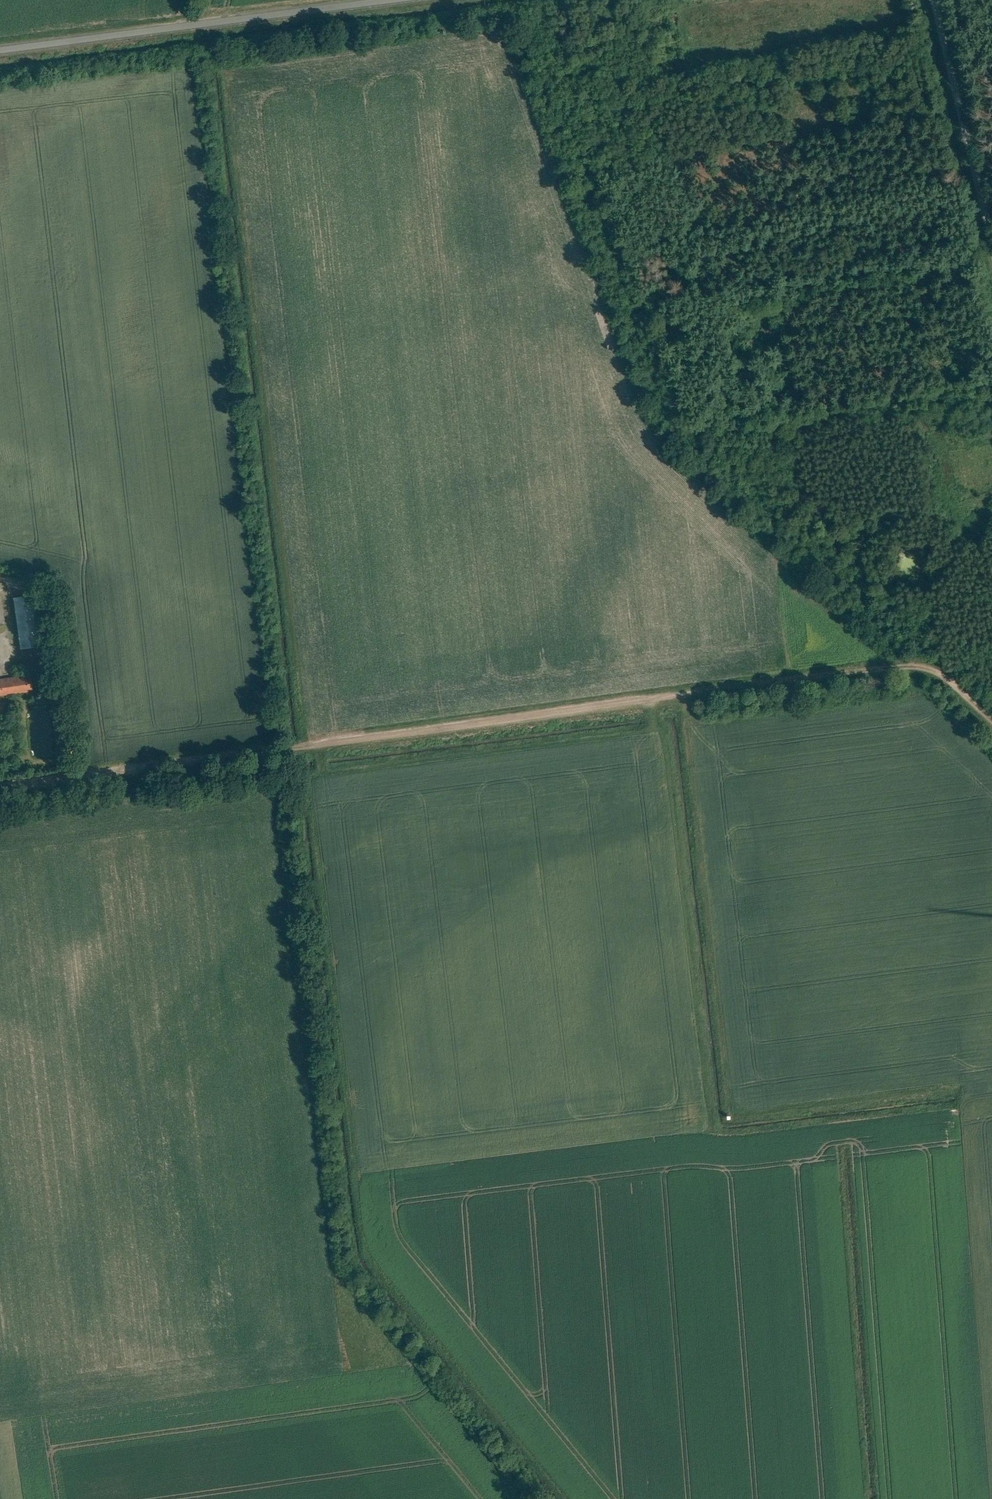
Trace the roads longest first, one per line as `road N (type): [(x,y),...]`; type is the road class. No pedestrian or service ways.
road 1 (track): [(991,722),(925,668),(882,669),(84,778)]
road 2 (unclassified): [(396,0),(0,52)]
road 3 (track): [(991,248),(935,0)]

